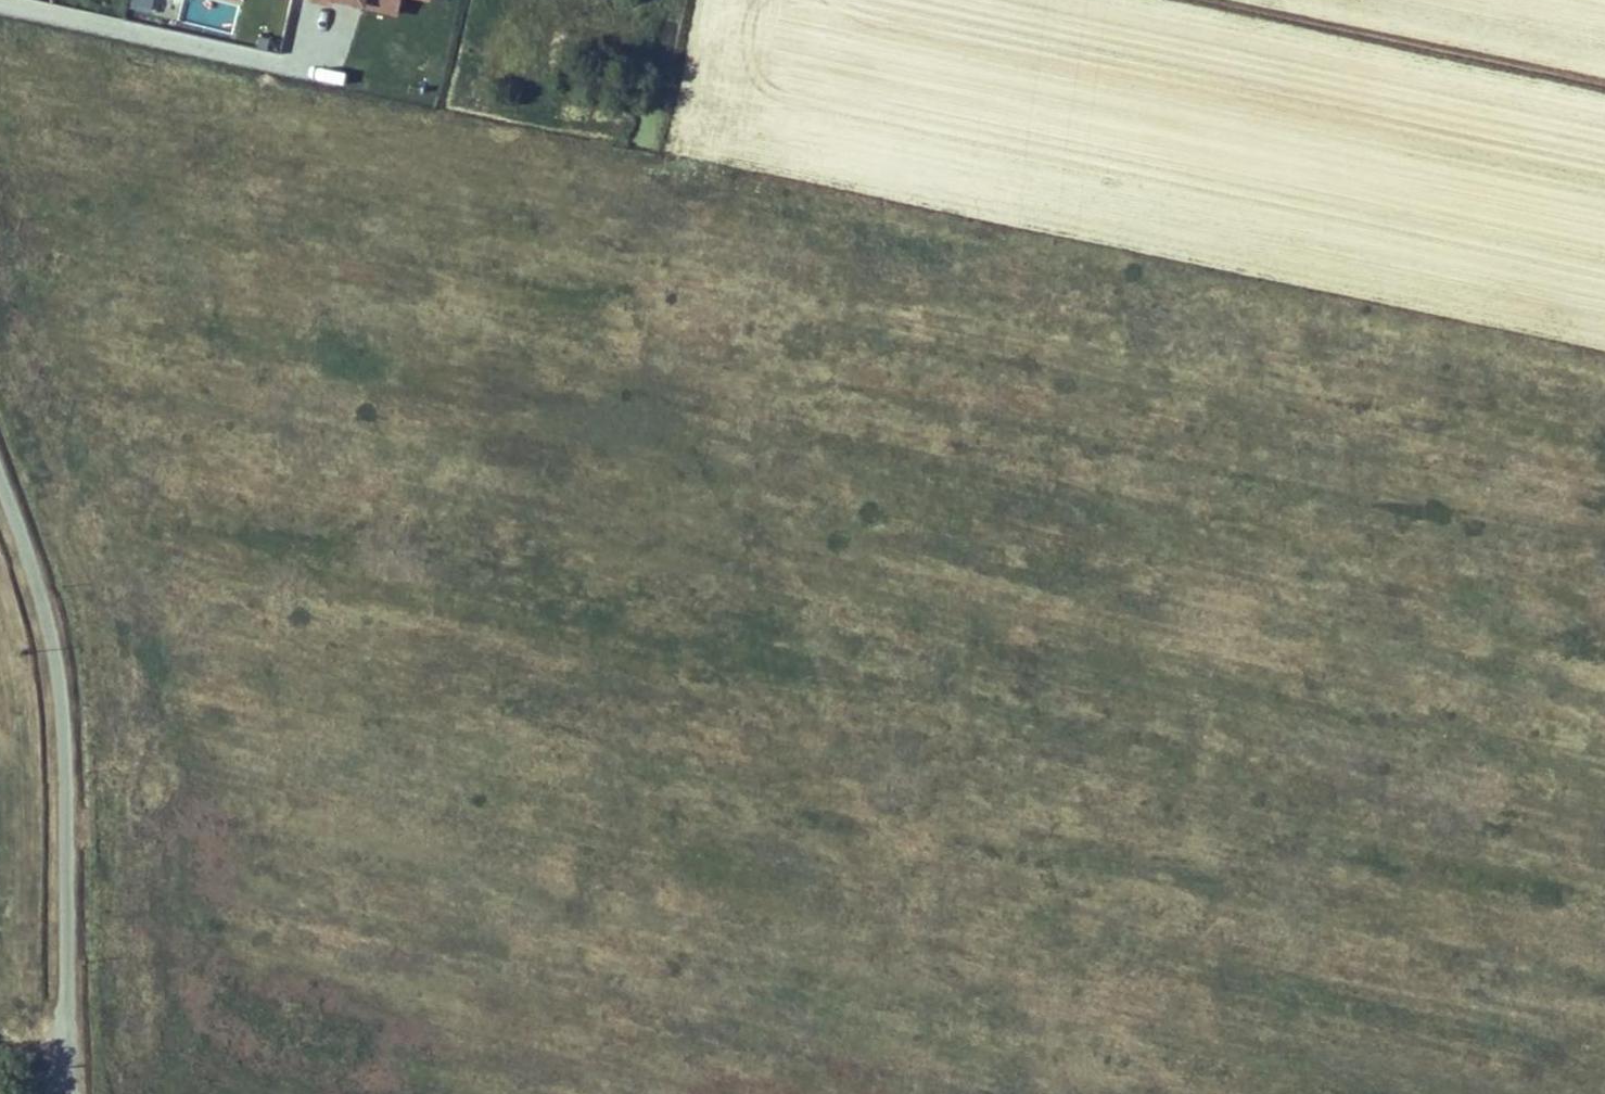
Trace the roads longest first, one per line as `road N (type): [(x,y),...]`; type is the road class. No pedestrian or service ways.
road 1 (unclassified): [(68,1093),(55,675),(38,590),(0,480)]

